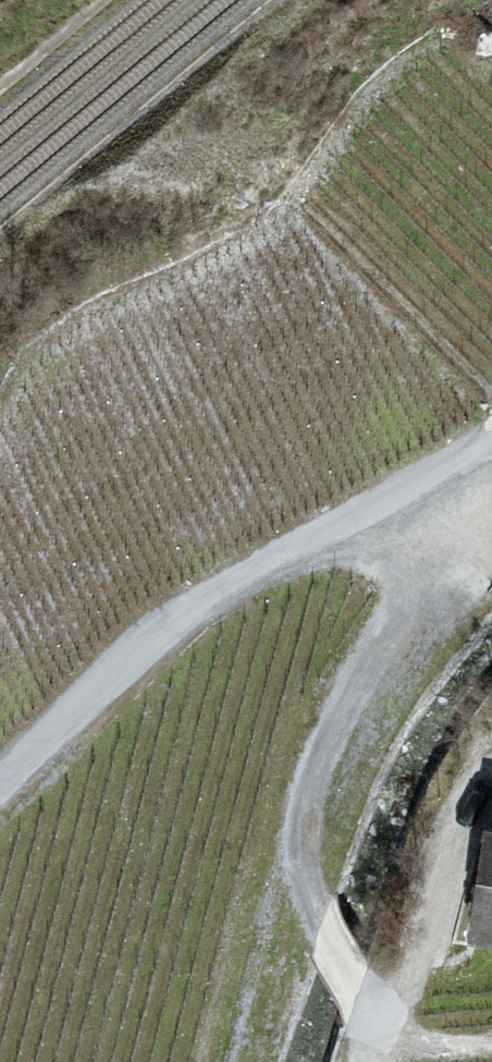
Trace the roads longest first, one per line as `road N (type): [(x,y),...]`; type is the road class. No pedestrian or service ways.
road 1 (track): [(491,448),(279,575),(85,706),(0,799)]
road 2 (unclassified): [(322,946),(306,870),(327,749),(423,610),(491,567)]

